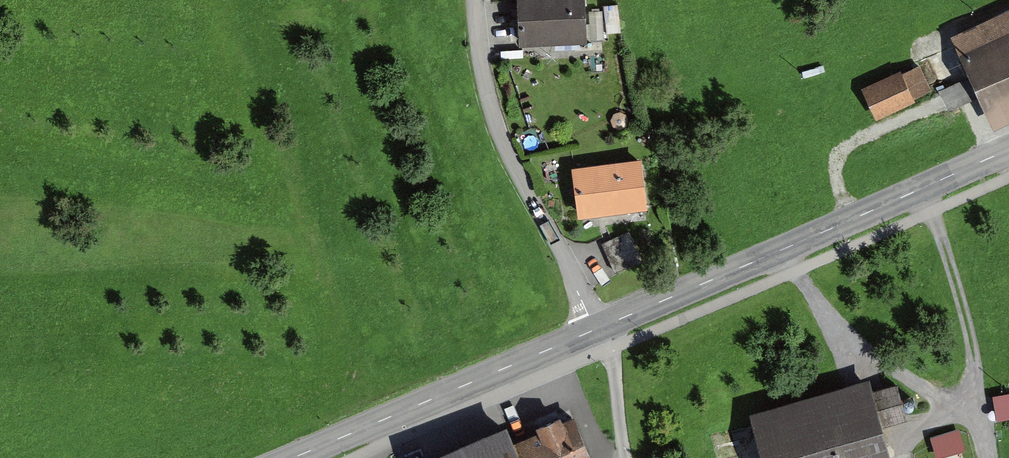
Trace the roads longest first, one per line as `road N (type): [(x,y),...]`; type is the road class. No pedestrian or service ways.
road 1 (tertiary): [(1008,149),(597,329)]
road 2 (residential): [(597,329),(500,135),(476,0)]
road 3 (tertiary): [(597,329),(293,457)]
road 4 (track): [(917,191),(961,313),(987,457)]
road 5 (track): [(973,415),(848,336),(775,252)]
road 6 (residential): [(625,457),(613,356),(597,329)]

